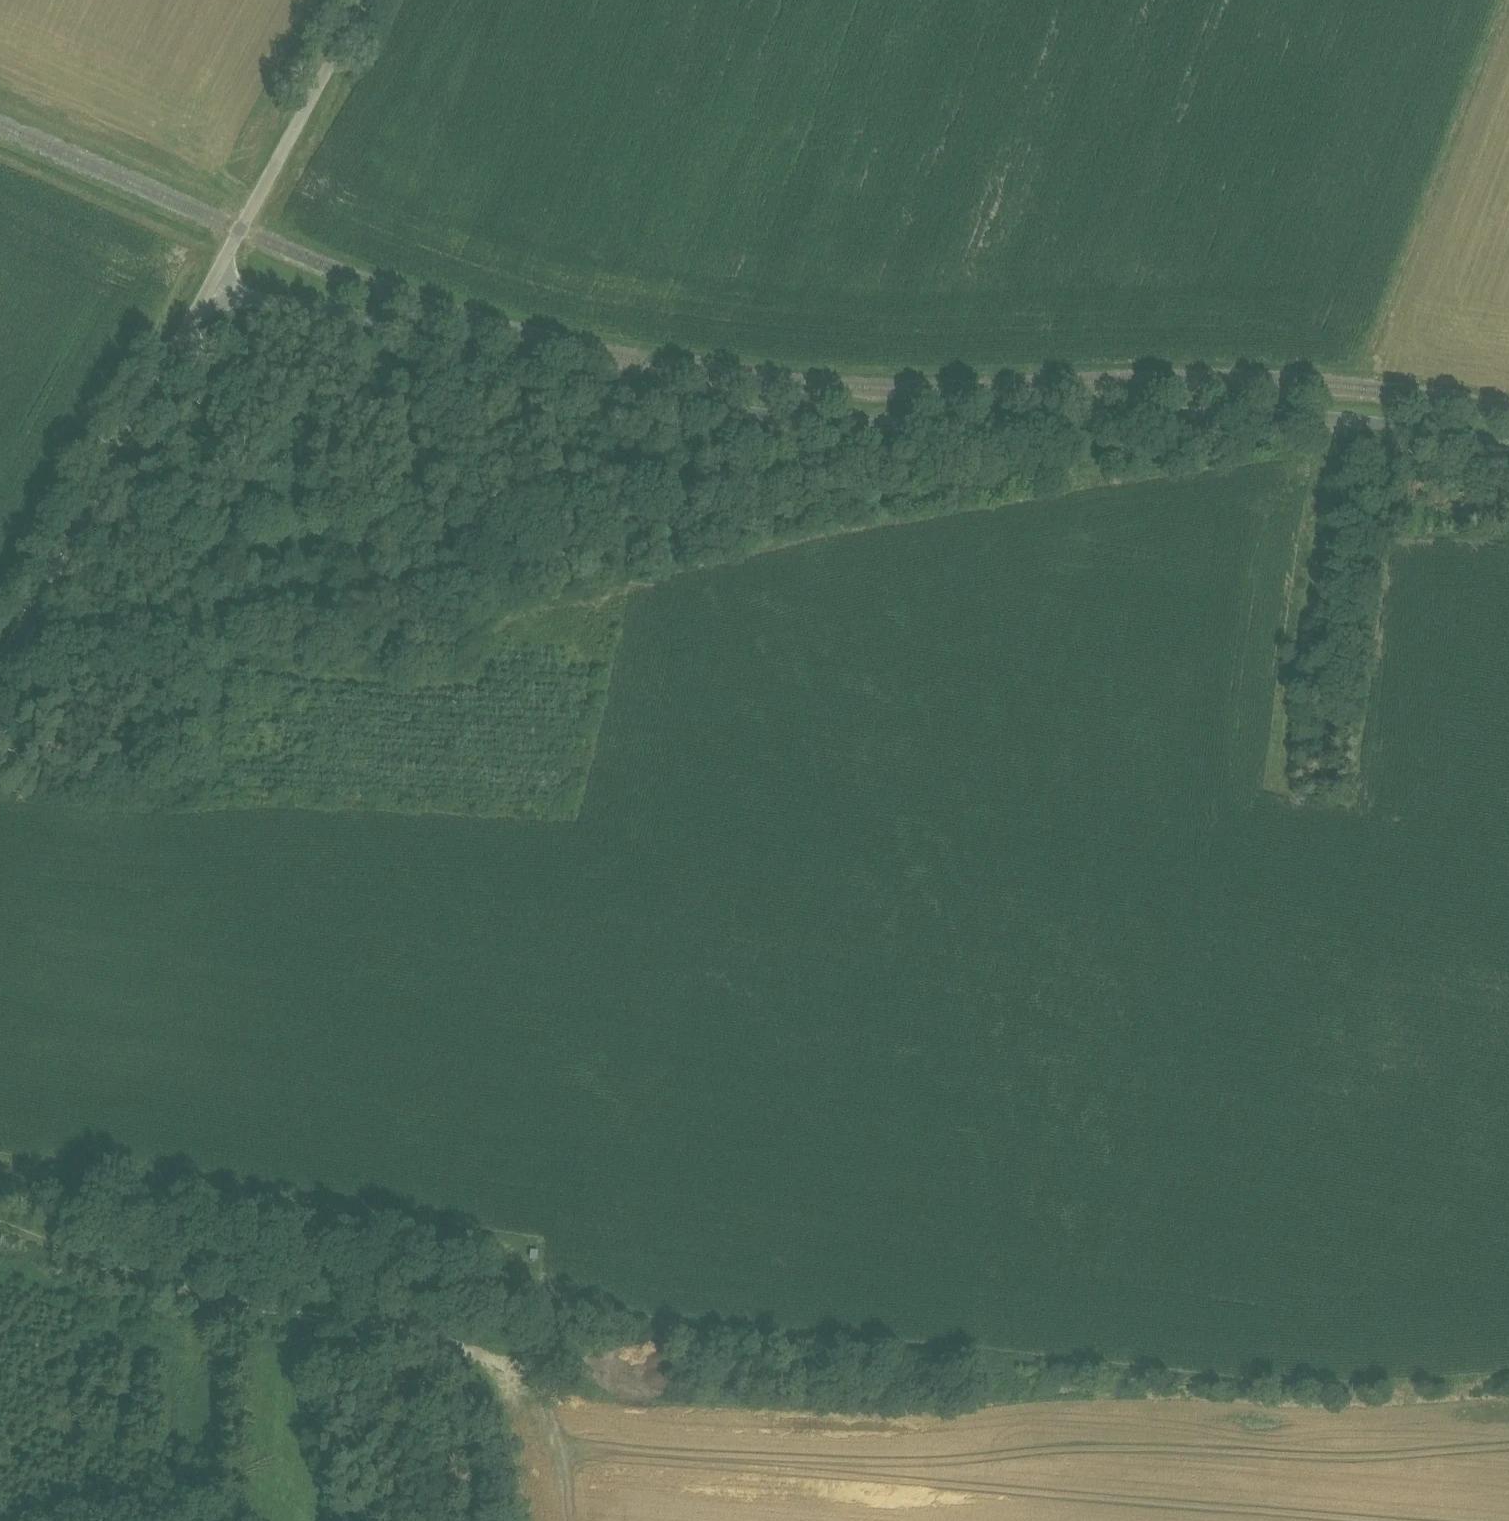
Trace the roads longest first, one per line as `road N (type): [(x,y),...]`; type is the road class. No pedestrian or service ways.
road 1 (unclassified): [(216,284),(326,298),(610,379),(743,404),(896,414),(1268,404),(1508,437)]
road 2 (track): [(0,1222),(137,1272),(489,1344)]
road 3 (unclassified): [(216,284),(0,671)]
road 4 (unclassified): [(369,0),(216,284)]

